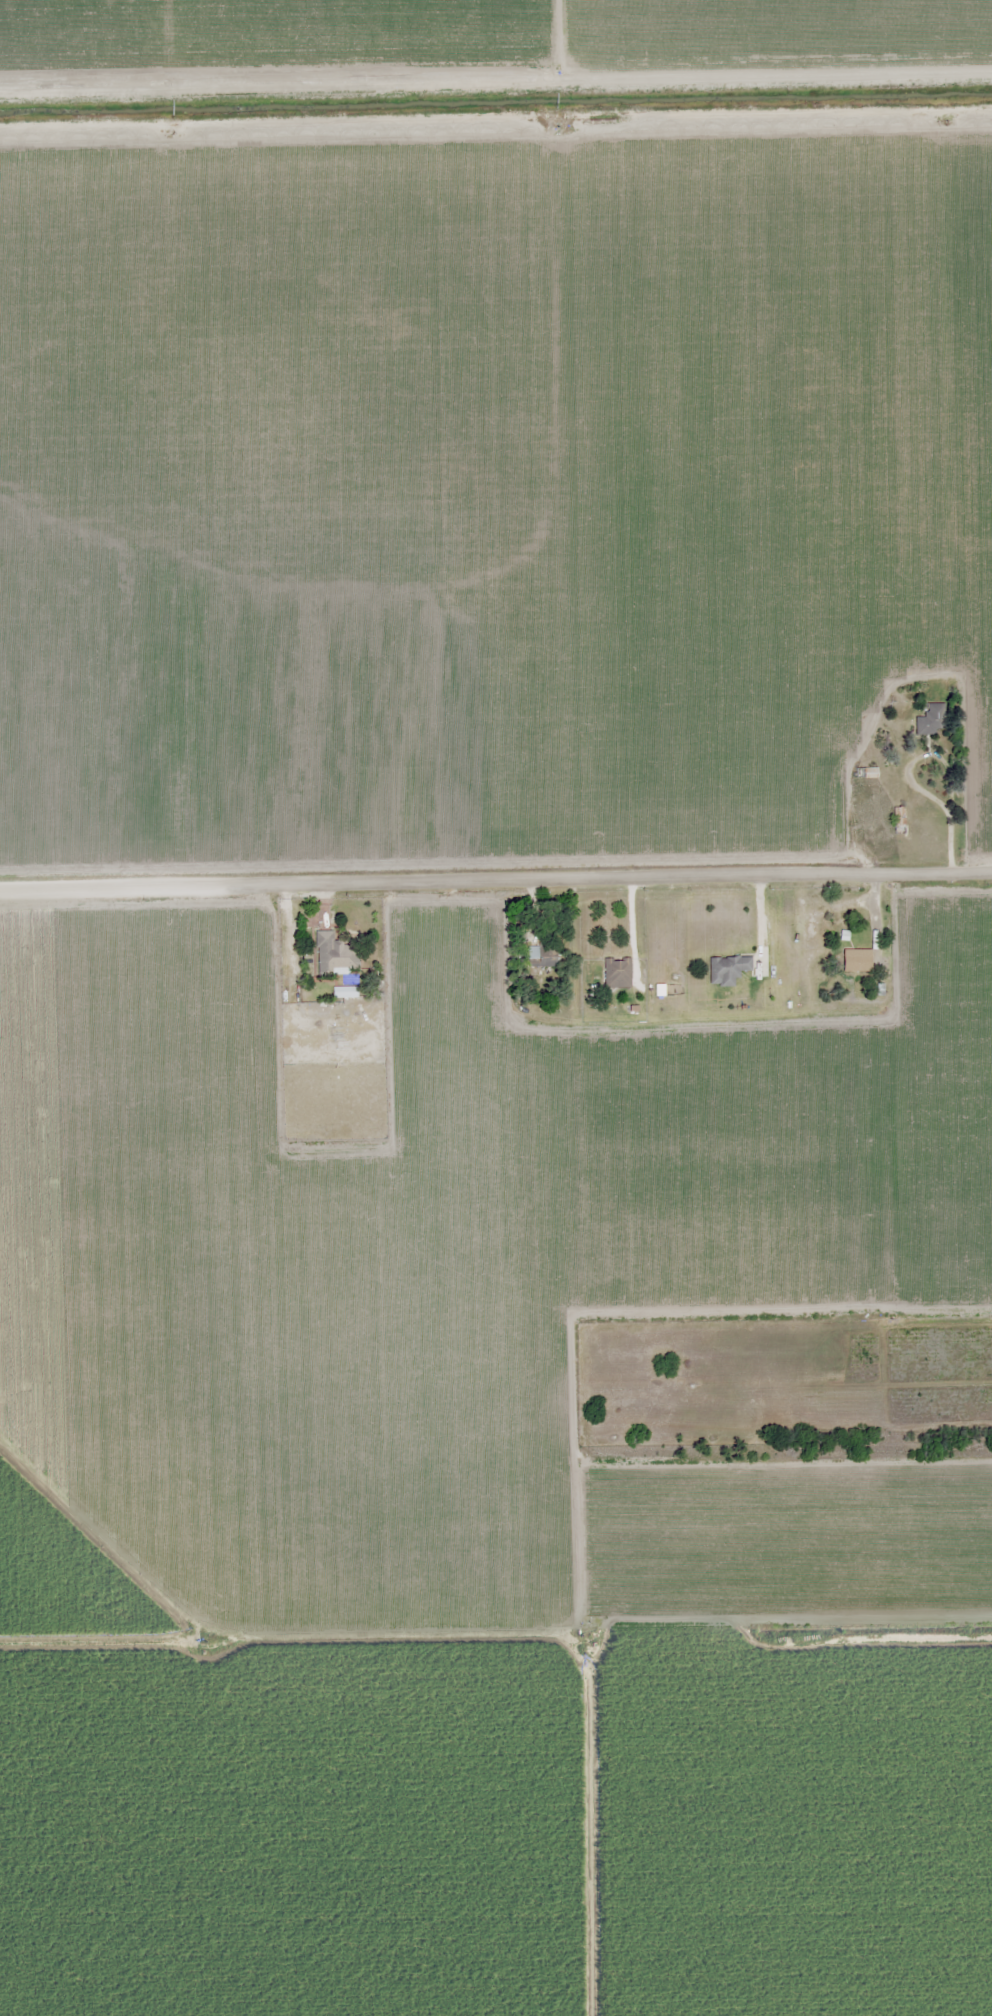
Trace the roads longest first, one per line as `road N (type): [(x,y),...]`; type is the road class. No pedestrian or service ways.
road 1 (residential): [(0,891),(991,874)]

